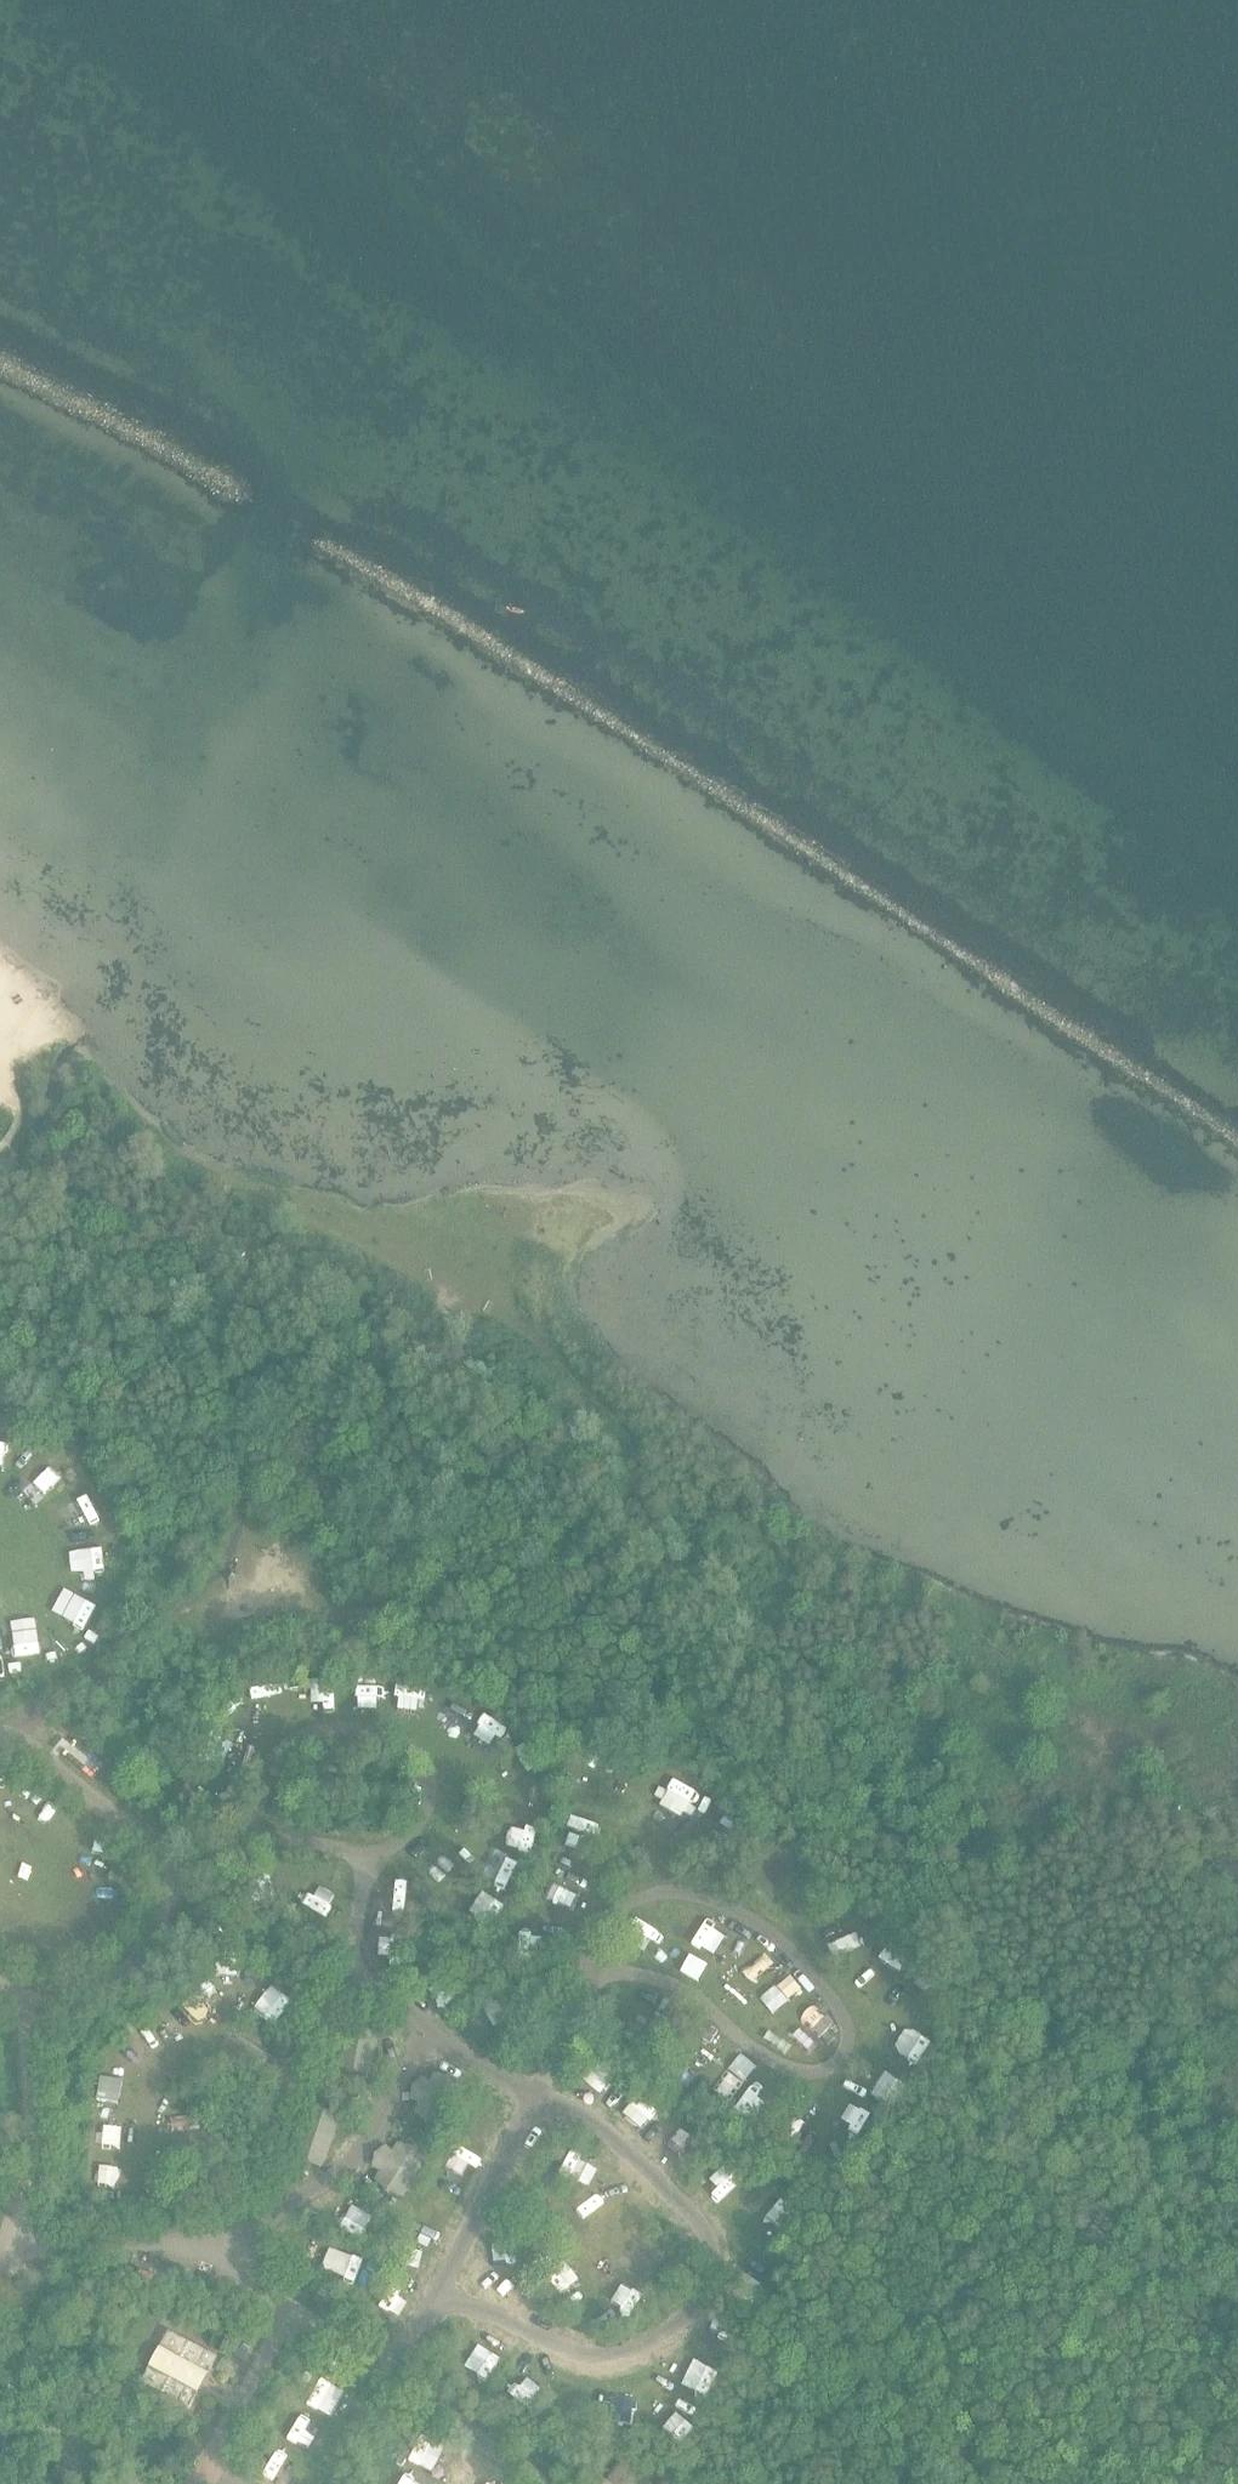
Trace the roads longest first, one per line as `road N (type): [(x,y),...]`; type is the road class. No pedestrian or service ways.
road 1 (track): [(6,1729),(210,1592),(251,1480),(313,1429),(413,1310)]

